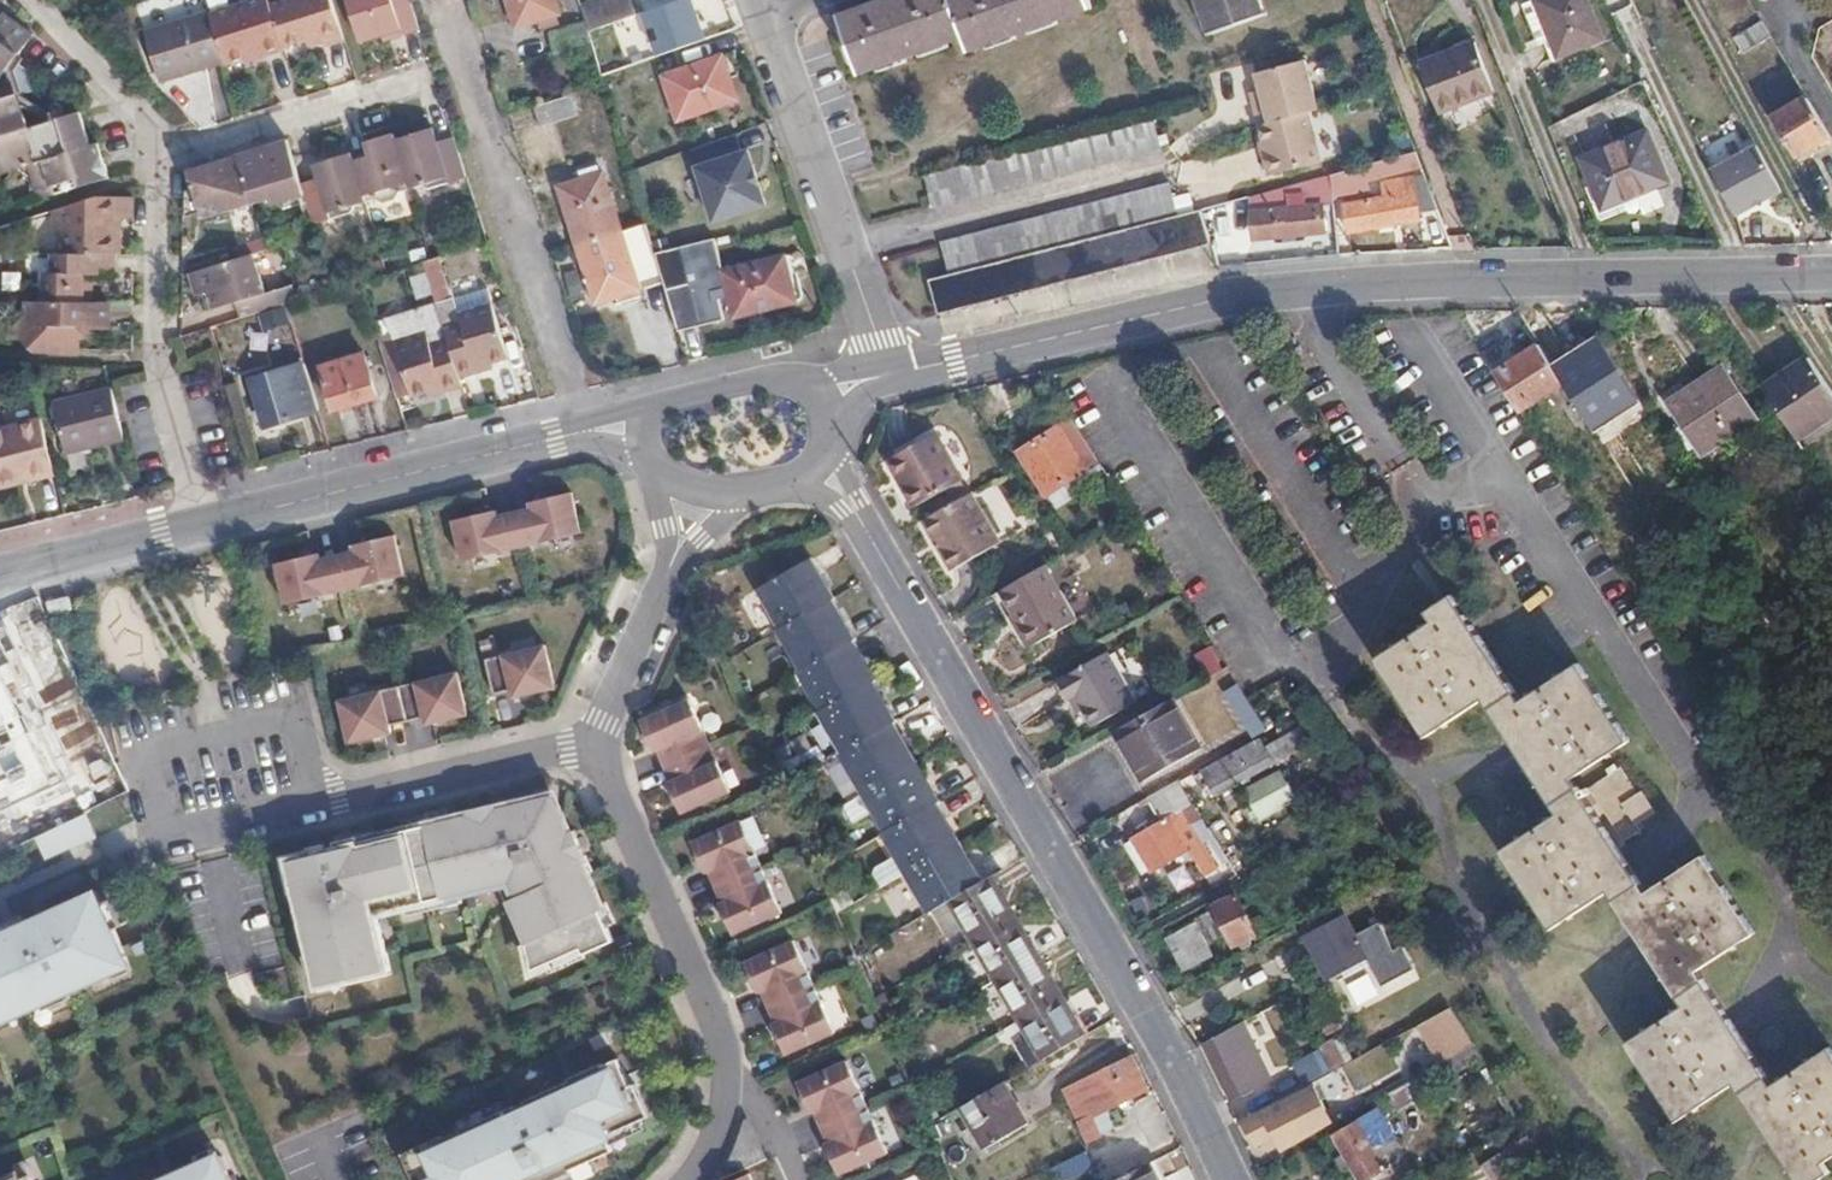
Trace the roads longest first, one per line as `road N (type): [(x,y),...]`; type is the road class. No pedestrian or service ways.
road 1 (residential): [(1831,272),(1427,281),(1237,297),(834,391)]
road 2 (residential): [(1229,1179),(1146,1007),(823,466)]
road 3 (residential): [(643,422),(205,525)]
road 4 (residential): [(593,754),(545,755),(156,851)]
road 5 (residential): [(205,525),(158,365),(152,158)]
road 6 (residential): [(593,754),(719,1024),(725,1088)]
road 7 (residential): [(427,78),(152,158)]
road 8 (residential): [(697,496),(593,754)]
road 9 (residential): [(205,525),(0,574)]
road 10 (residential): [(834,391),(795,373),(673,397),(643,422)]
road 11 (residential): [(152,158),(139,120),(27,0)]
road 12 (residential): [(697,496),(785,486),(823,466)]
road 13 (residential): [(800,1179),(776,1121),(749,1095),(725,1088)]

